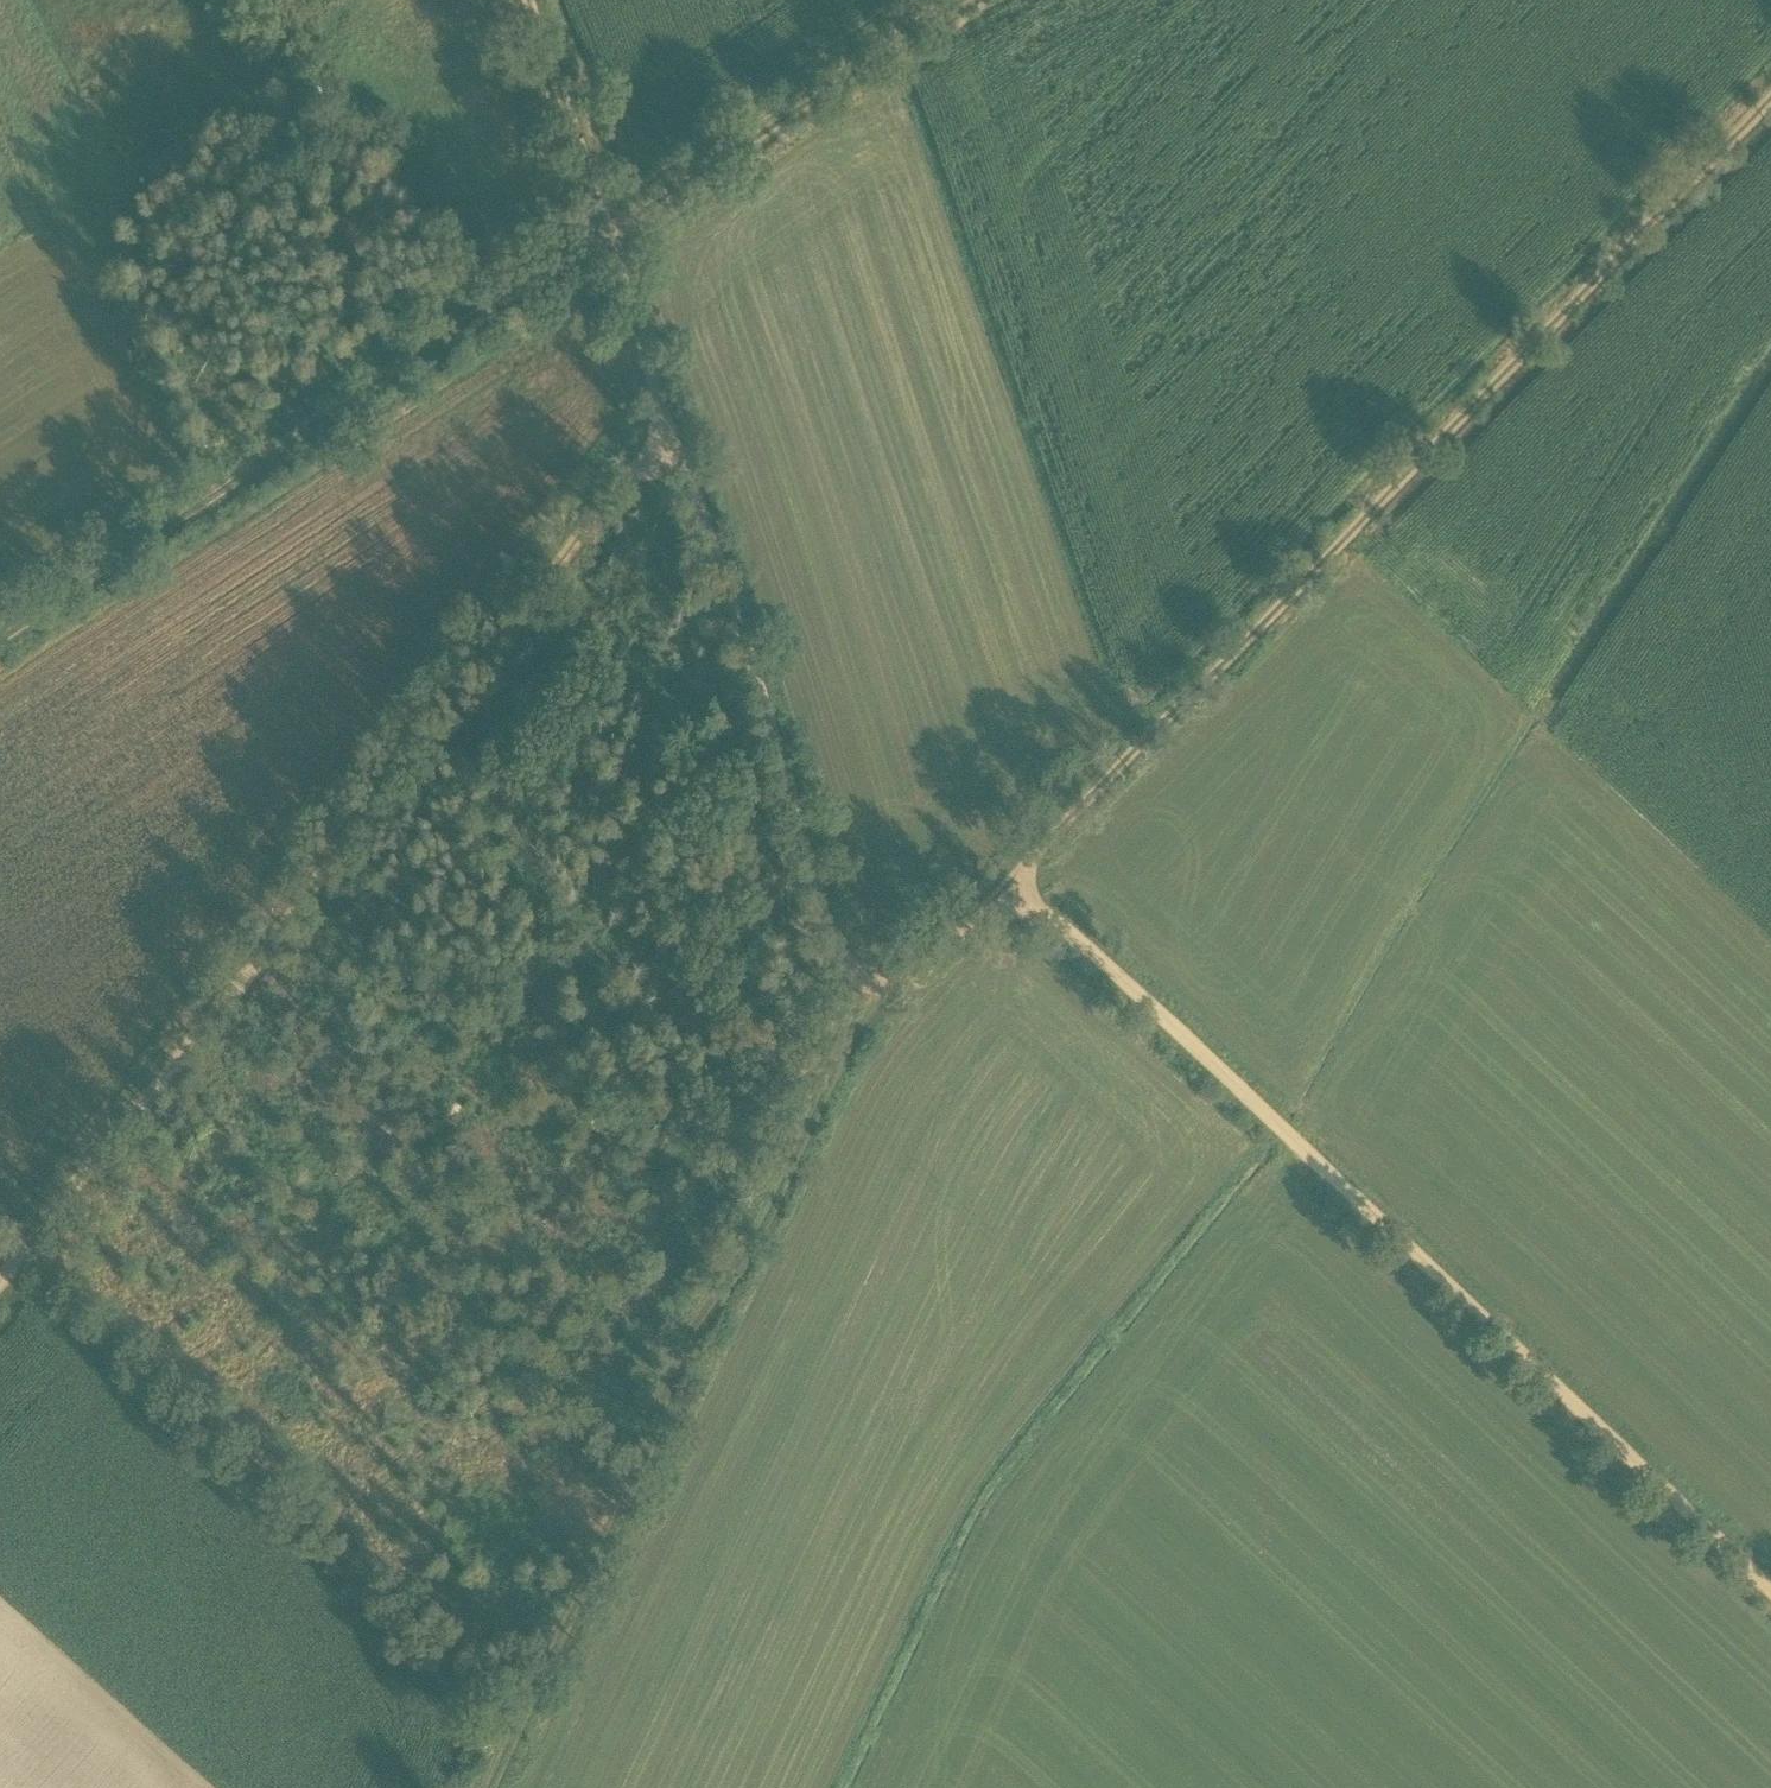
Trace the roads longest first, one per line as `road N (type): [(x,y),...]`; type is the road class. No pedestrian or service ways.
road 1 (track): [(1005,887),(1770,101)]
road 2 (track): [(0,1279),(624,487),(674,440)]
road 3 (track): [(1770,1592),(1005,887)]
road 4 (track): [(1005,887),(913,986),(883,992),(858,977),(604,234)]
road 5 (track): [(483,1787),(883,992)]
road 6 (track): [(0,643),(604,234)]
road 7 (track): [(604,234),(957,0)]
road 8 (track): [(604,234),(528,0)]

